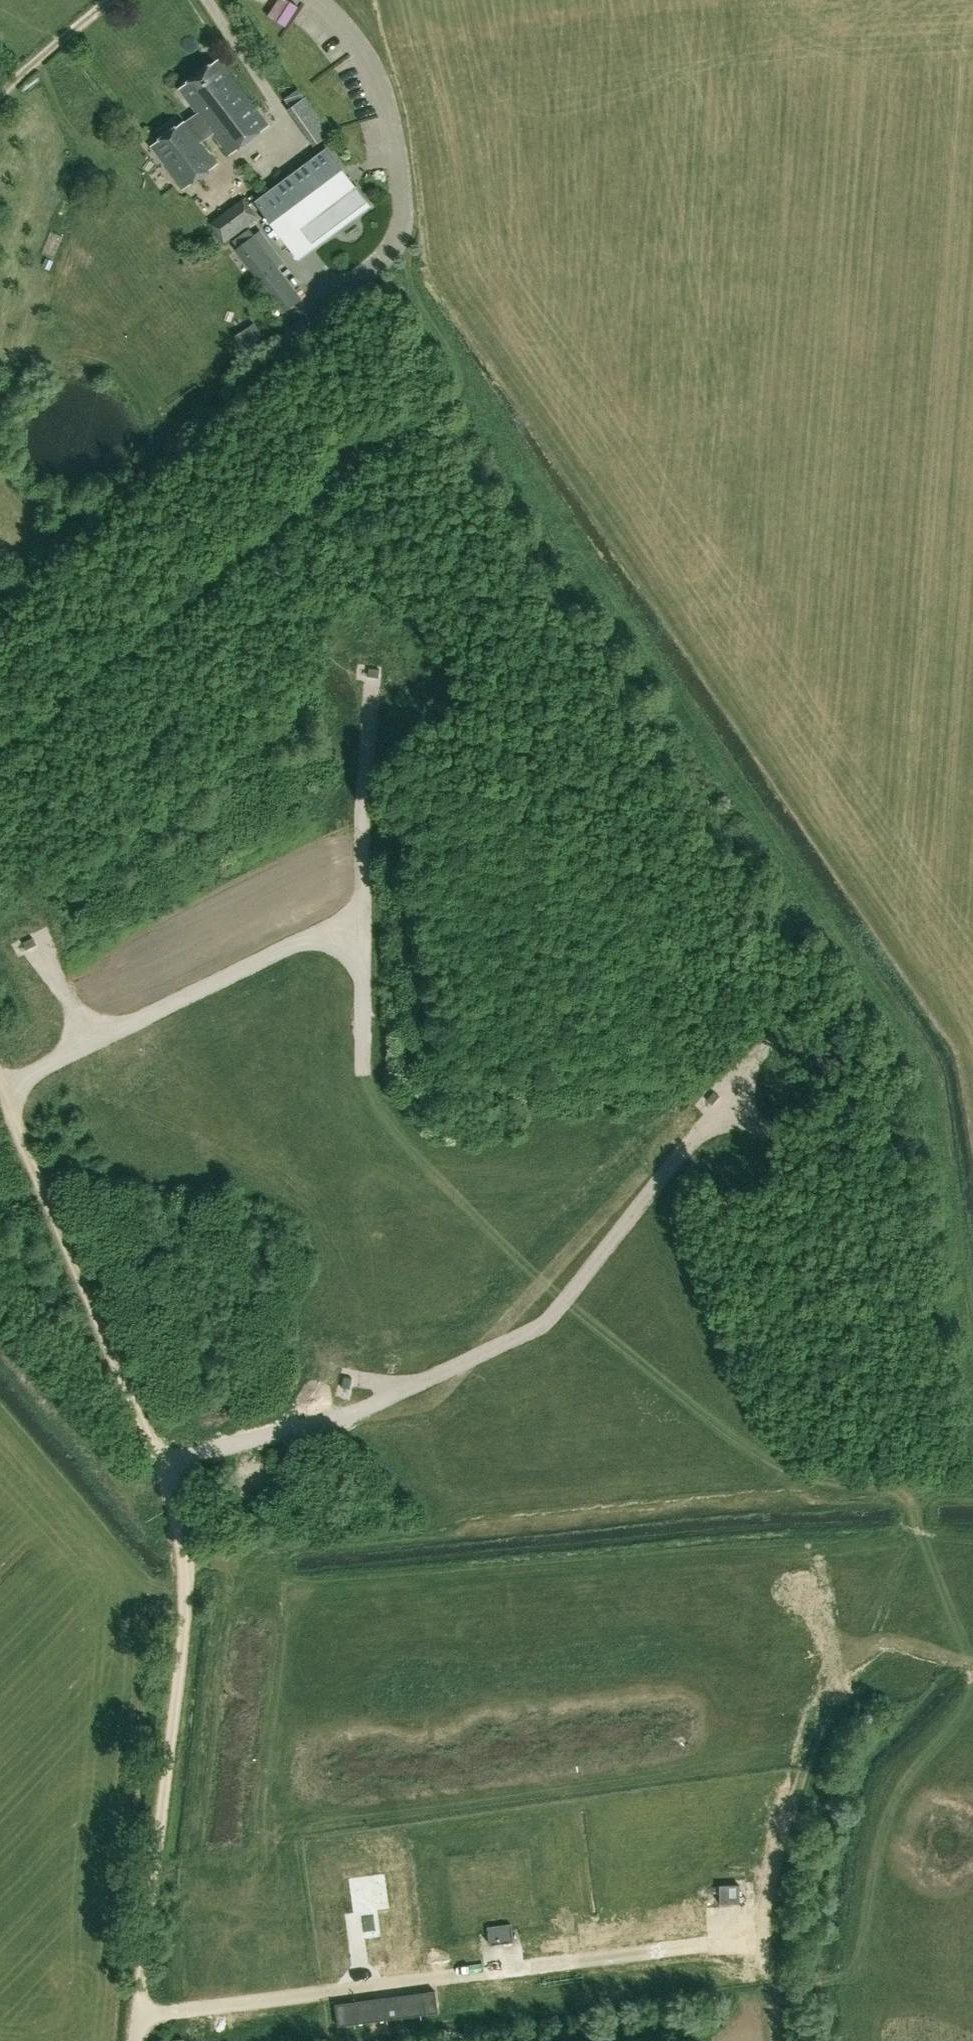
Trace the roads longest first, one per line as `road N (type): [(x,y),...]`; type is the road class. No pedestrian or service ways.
road 1 (track): [(186,1550),(162,1467),(0,1083)]
road 2 (track): [(138,2015),(188,1587),(186,1550)]
road 3 (track): [(0,96),(113,0)]

